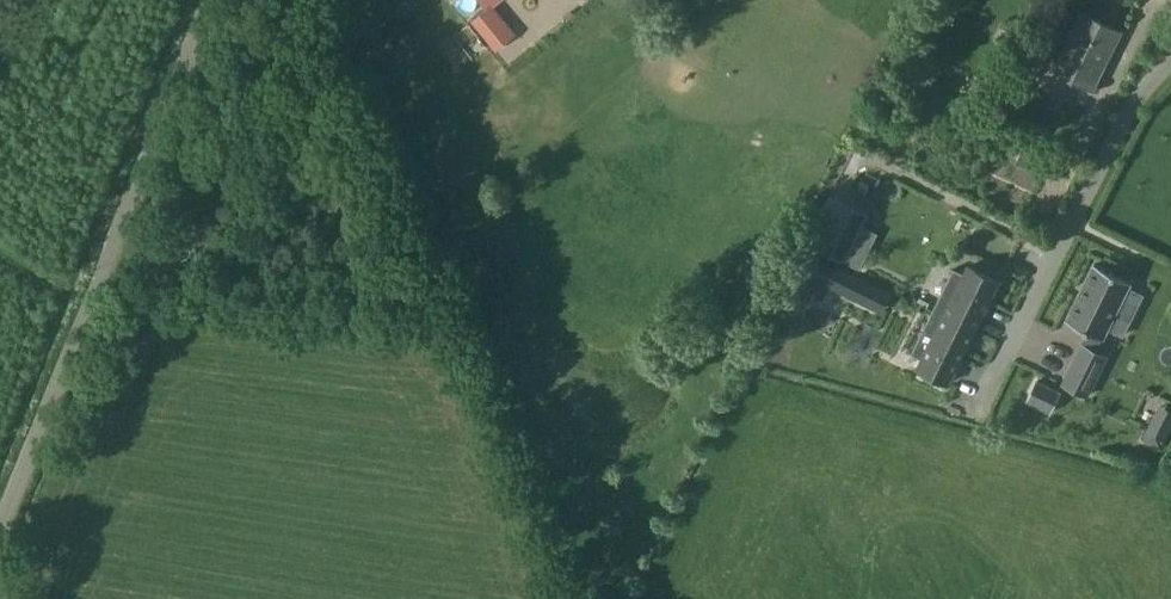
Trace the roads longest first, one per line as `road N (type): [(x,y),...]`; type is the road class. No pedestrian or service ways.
road 1 (unclassified): [(0,526),(211,0)]
road 2 (track): [(475,325),(342,0)]

